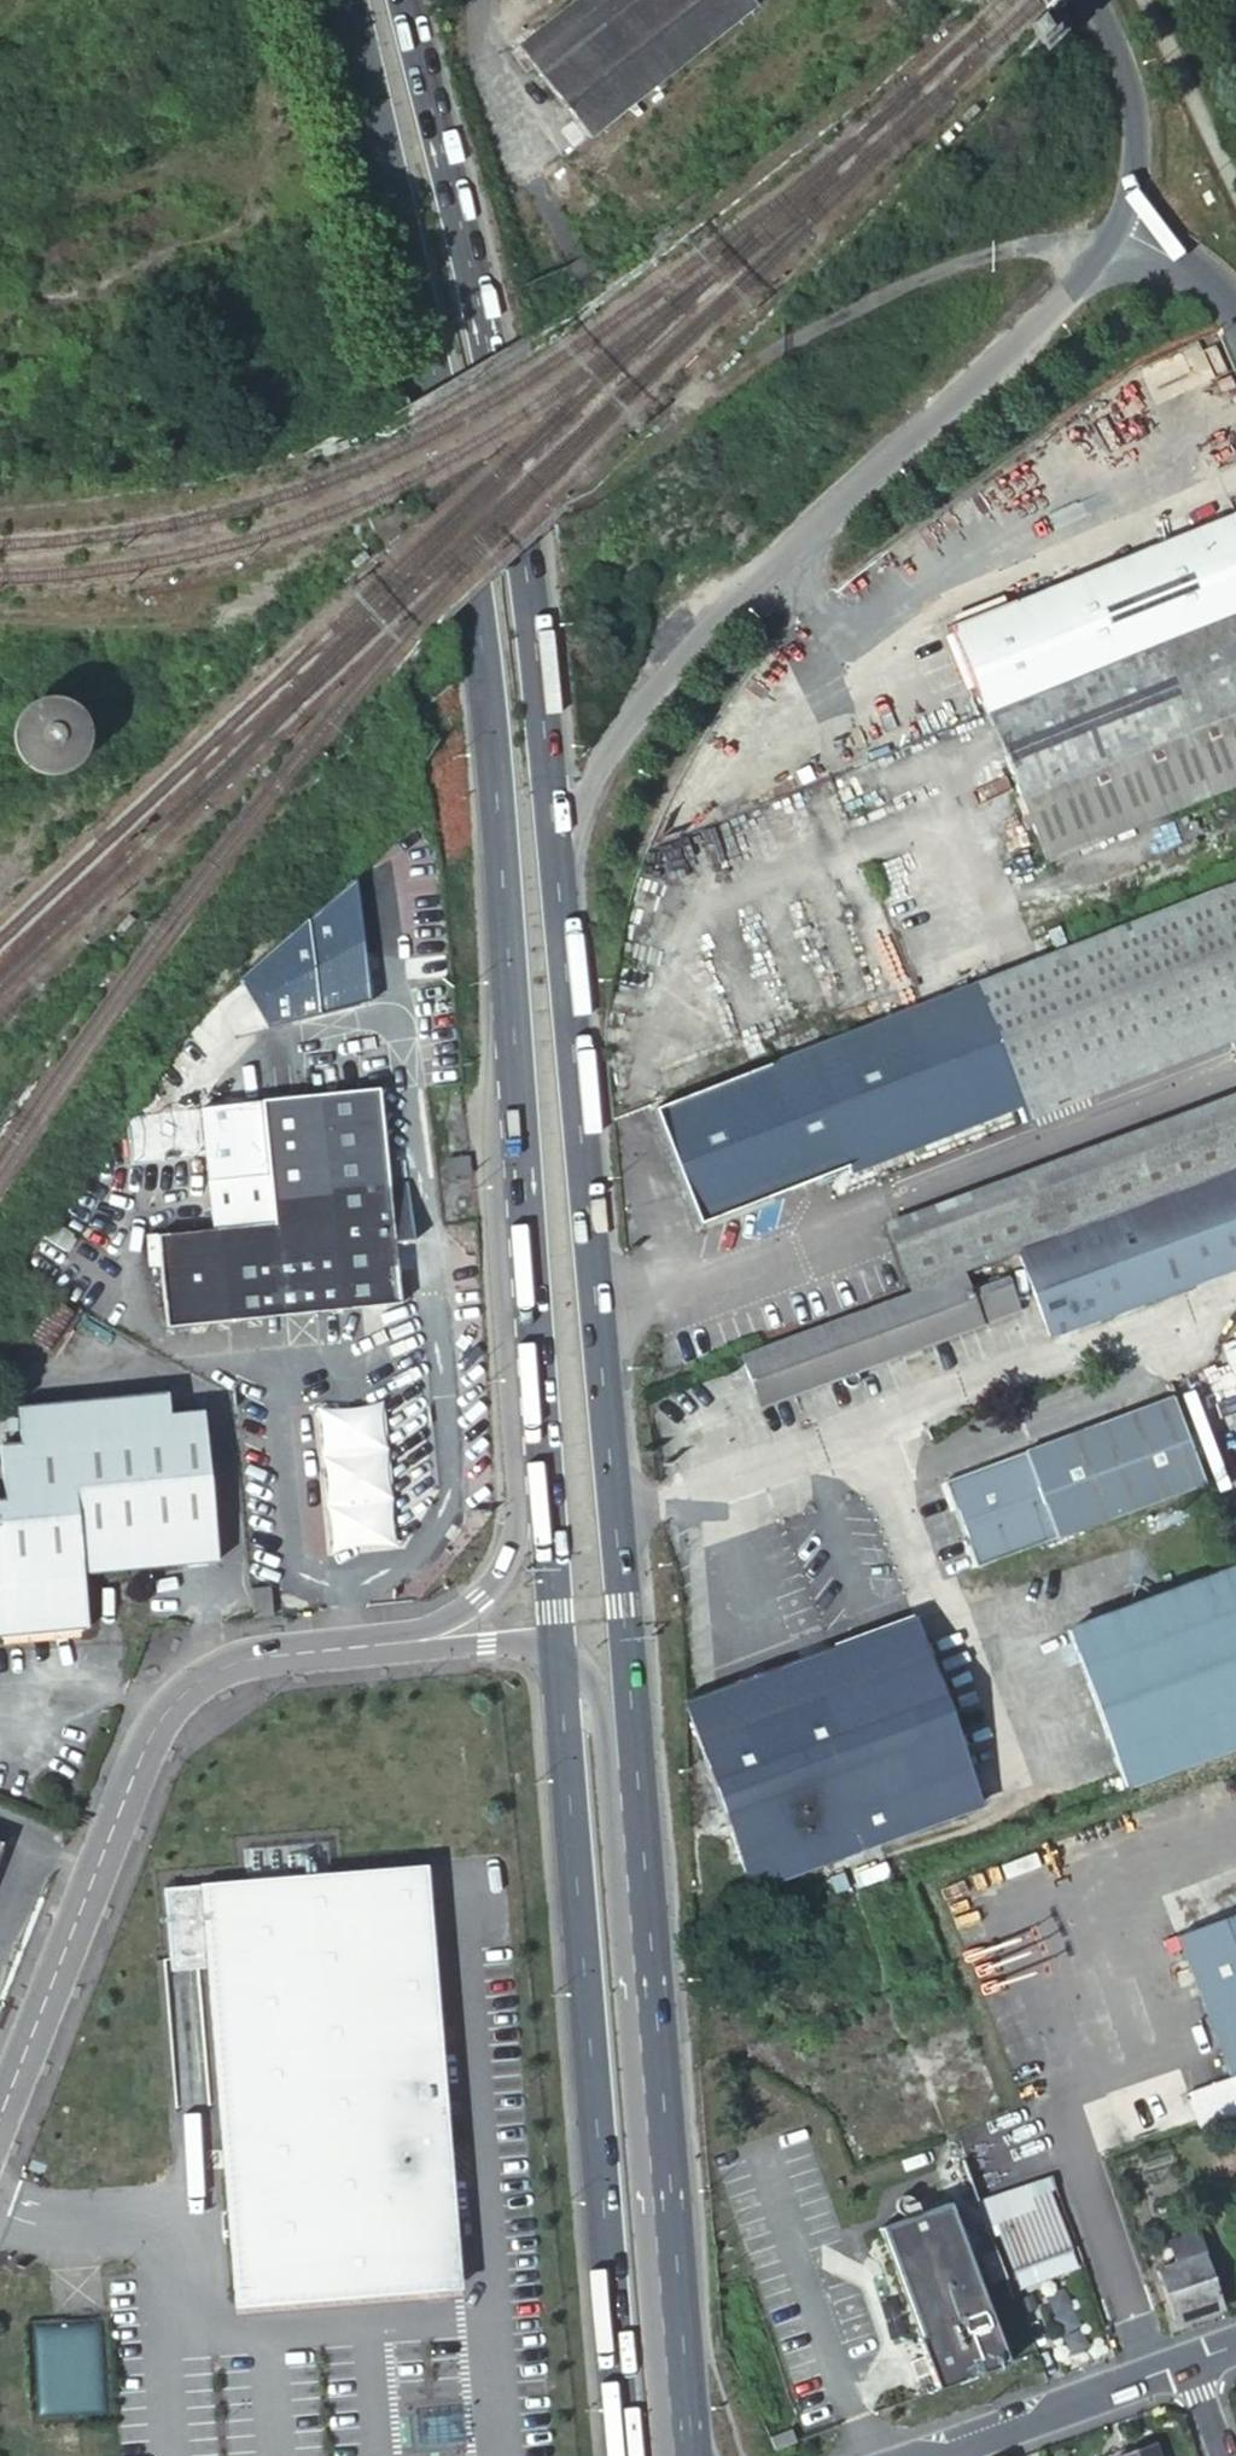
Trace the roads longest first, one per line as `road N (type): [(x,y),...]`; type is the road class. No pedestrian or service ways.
road 1 (primary): [(343,0),(440,399),(480,636),(544,1479)]
road 2 (primary): [(642,1842),(557,857)]
road 3 (primary): [(557,857),(527,561),(410,0)]
road 4 (unclassified): [(557,857),(601,762),(674,664),(1077,285),(1123,232)]
road 5 (primary): [(557,1642),(621,2455)]
road 6 (tertiary): [(379,1646),(261,1655),(209,1673),(167,1710),(144,1748),(0,2127)]
road 7 (primary): [(694,2455),(642,1842)]
road 8 (unclassified): [(942,2455),(1190,2367)]
road 9 (tertiary): [(544,1479),(505,1567),(481,1596),(379,1646)]
road 10 (unclassified): [(1123,232),(1134,157),(1128,93),(1090,0)]
road 11 (tertiary): [(642,1842),(607,1763),(597,1685),(557,1642)]
road 12 (tertiary): [(557,1642),(379,1646)]
road 13 (primary): [(544,1479),(557,1642)]
road 14 (unclassified): [(1235,311),(1123,232)]

